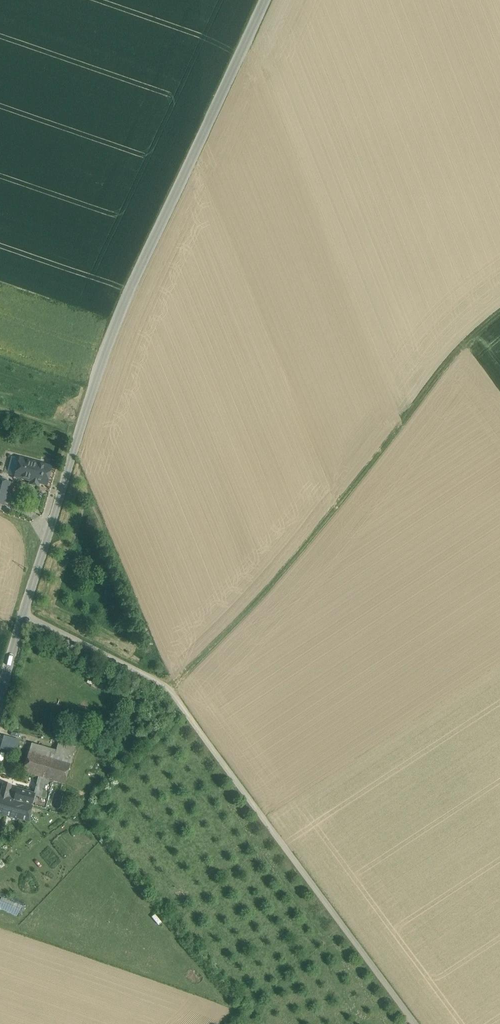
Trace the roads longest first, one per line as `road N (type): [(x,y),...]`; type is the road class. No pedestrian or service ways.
road 1 (unclassified): [(0,698),(105,347),(267,0)]
road 2 (track): [(167,687),(262,596),(466,351),(499,325)]
road 3 (track): [(416,1023),(167,687)]
road 4 (track): [(167,687),(23,613)]

